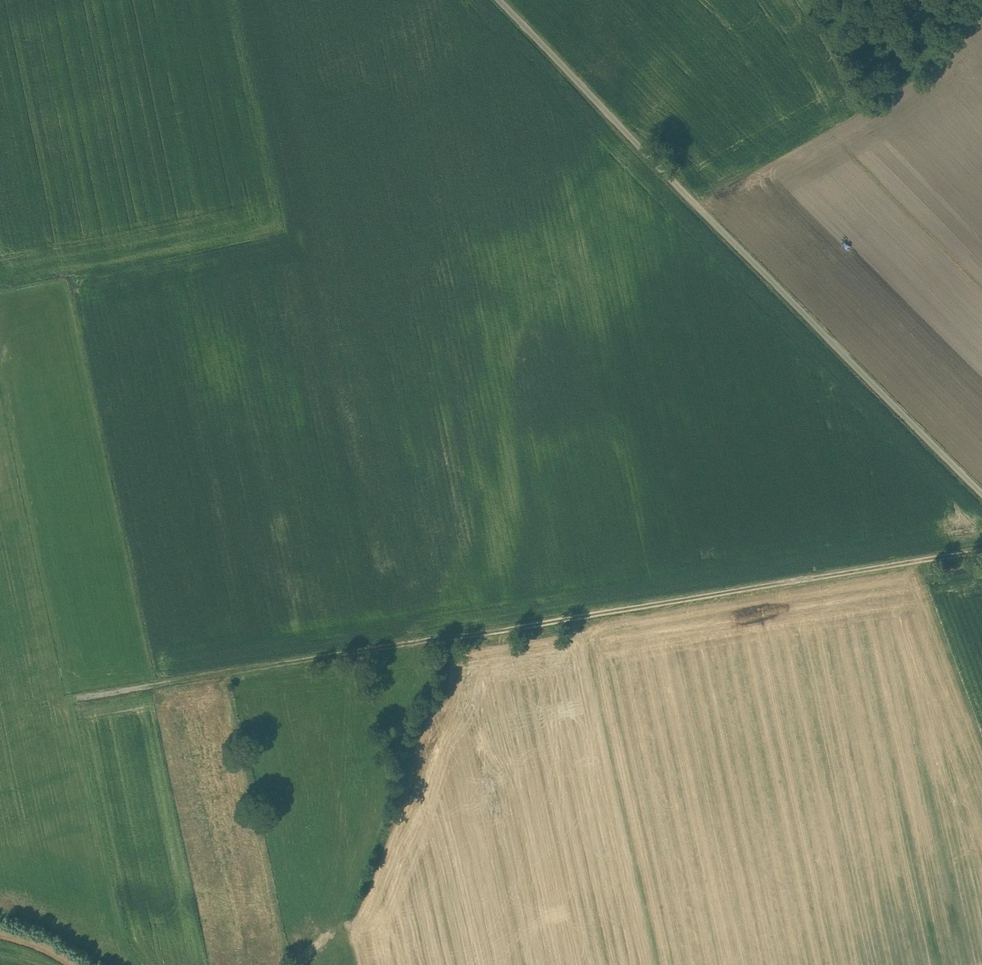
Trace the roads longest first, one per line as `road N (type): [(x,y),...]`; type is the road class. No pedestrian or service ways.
road 1 (unclassified): [(500,0),(981,495)]
road 2 (track): [(981,551),(364,652)]
road 3 (track): [(67,701),(364,652)]

